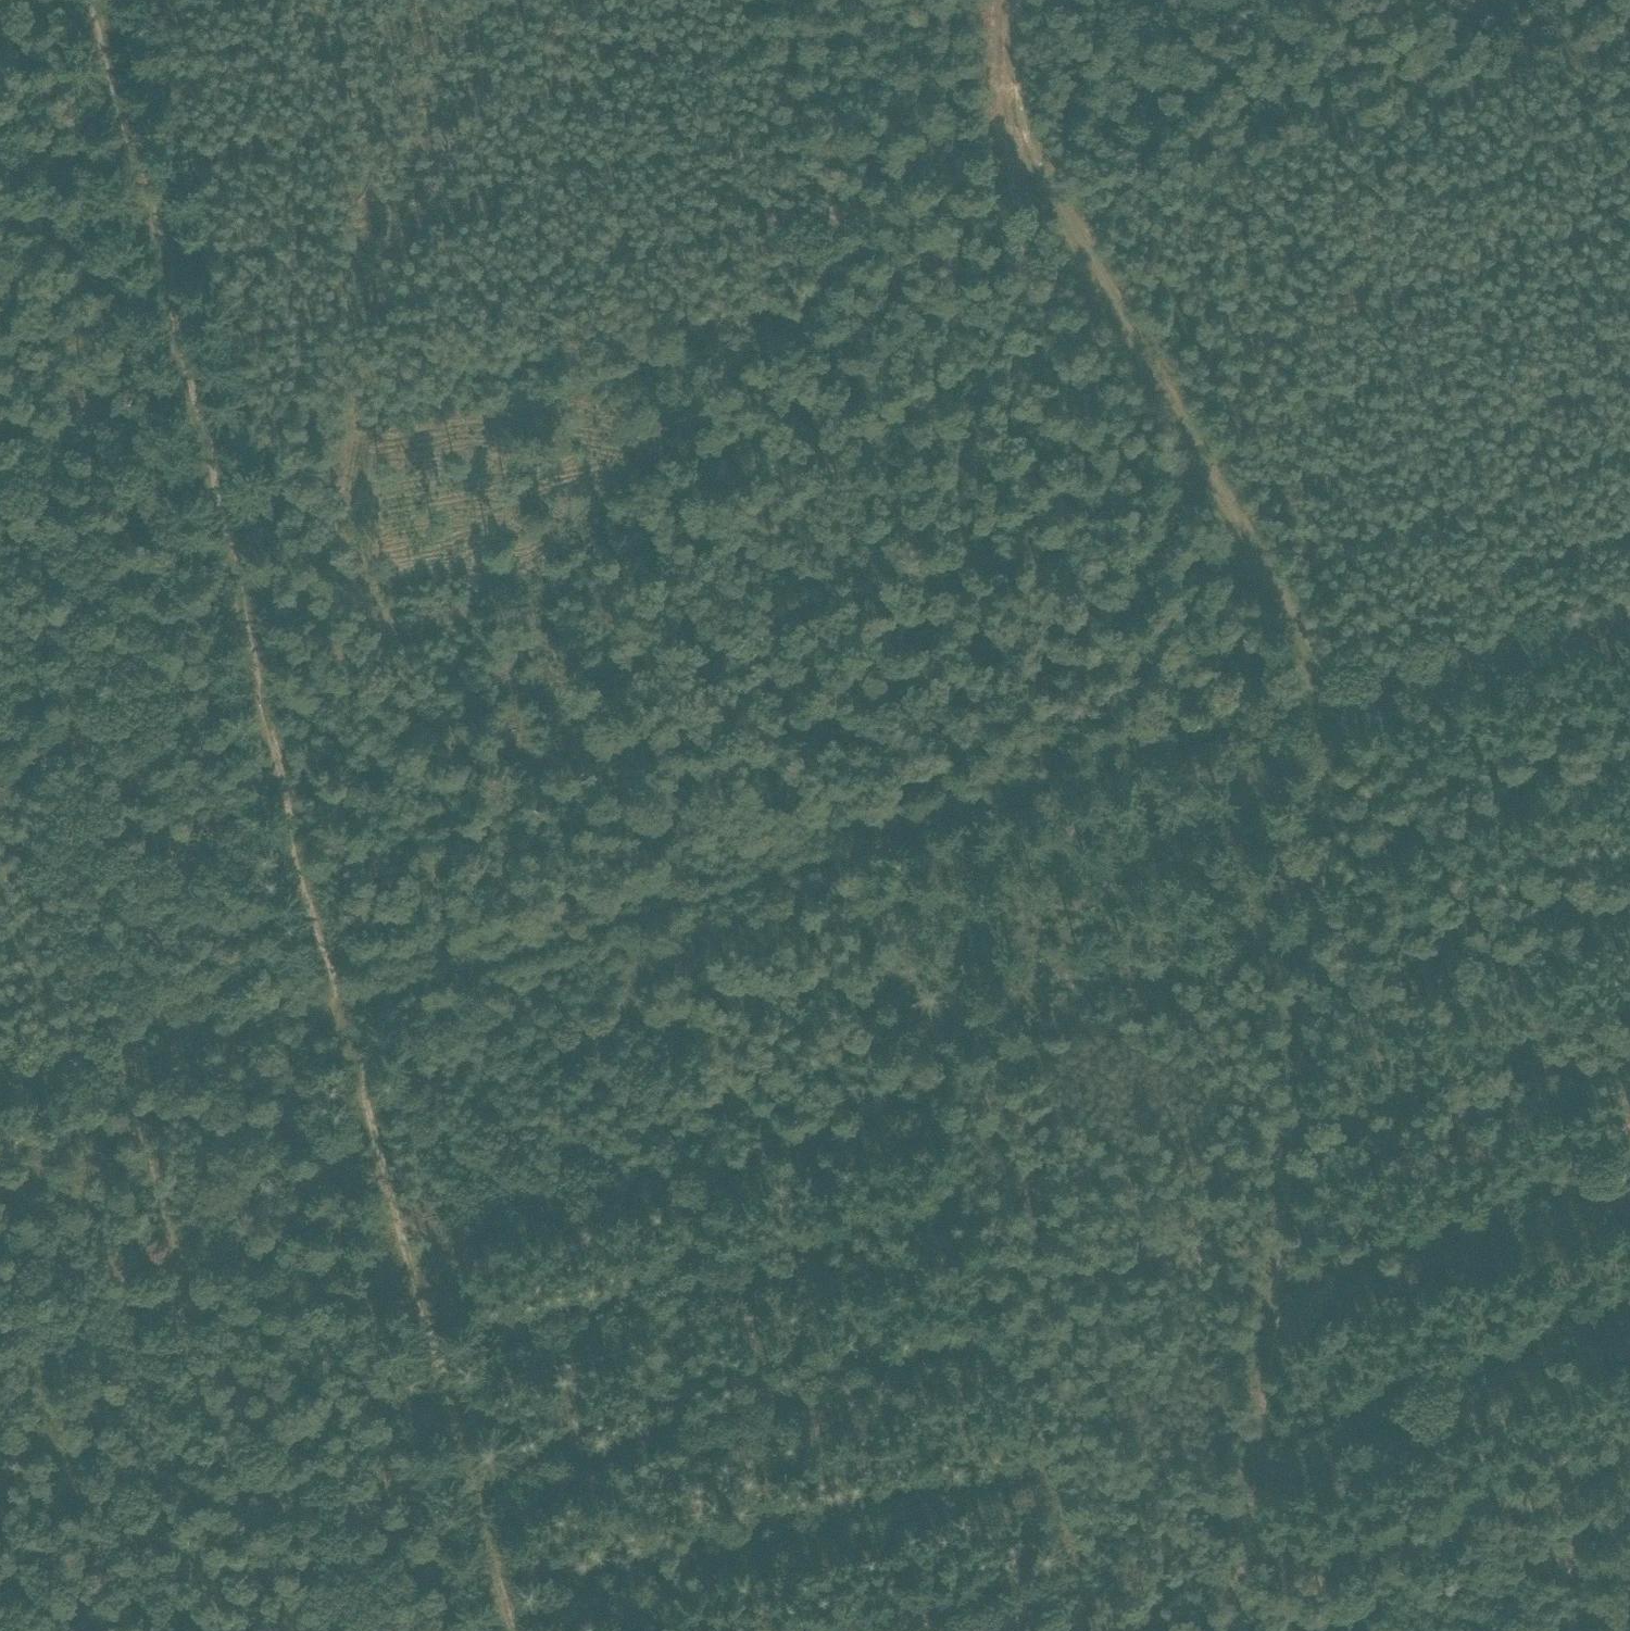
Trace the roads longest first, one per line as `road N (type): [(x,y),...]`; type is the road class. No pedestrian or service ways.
road 1 (track): [(1231,1630),(1292,1157),(1335,706),(1629,619)]

